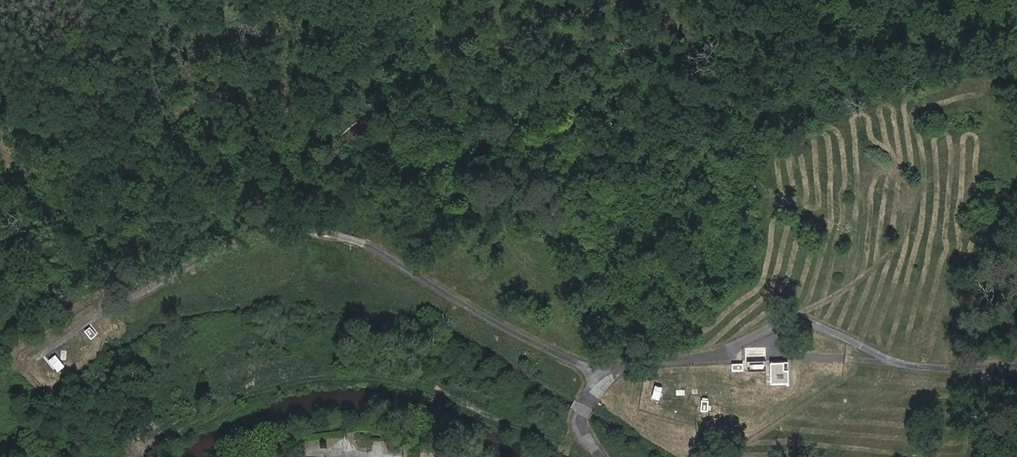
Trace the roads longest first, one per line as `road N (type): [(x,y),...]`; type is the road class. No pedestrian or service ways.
road 1 (track): [(733,351),(1016,362)]

